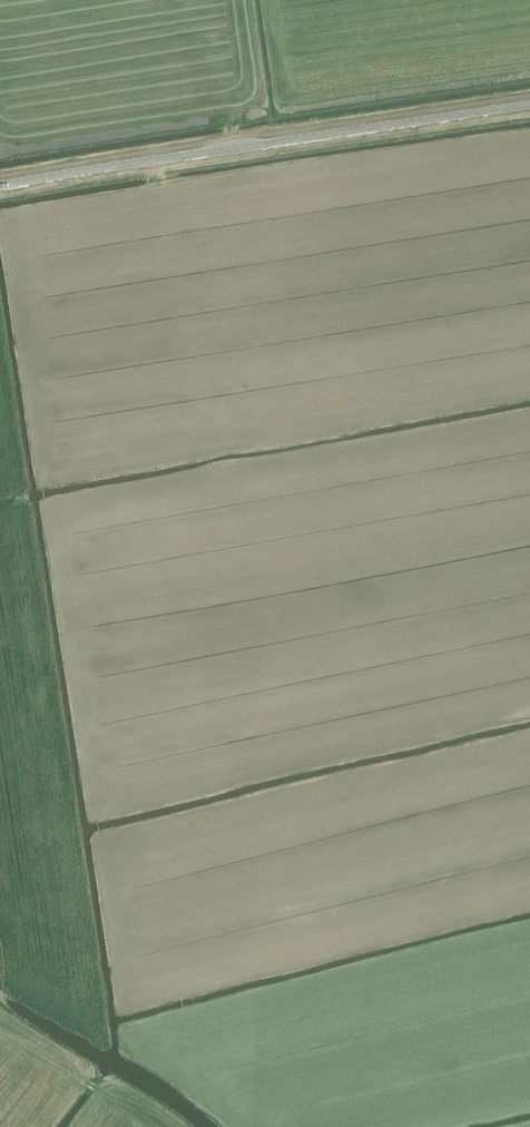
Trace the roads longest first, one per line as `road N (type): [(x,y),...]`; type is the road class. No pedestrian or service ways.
road 1 (unclassified): [(0,186),(529,104)]

